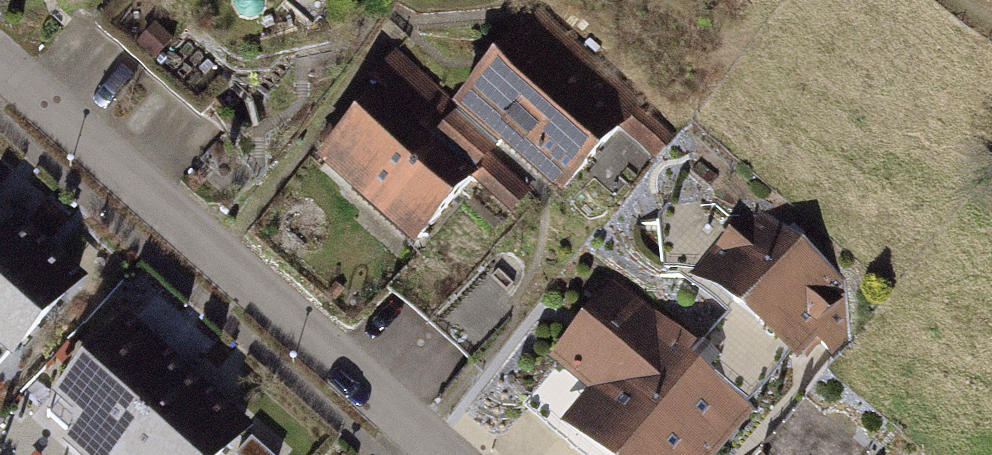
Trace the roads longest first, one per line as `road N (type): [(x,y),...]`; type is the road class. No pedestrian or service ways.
road 1 (residential): [(450,454),(0,70)]

